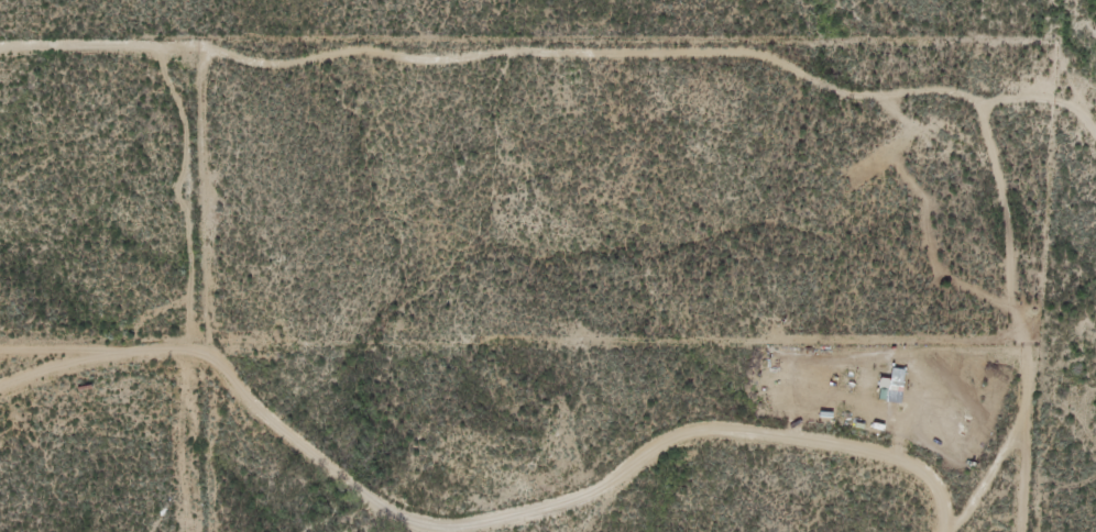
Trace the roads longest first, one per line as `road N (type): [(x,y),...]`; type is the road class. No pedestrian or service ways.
road 1 (track): [(943,531),(958,514),(1001,354),(1001,224),(986,181),(895,101),(815,69),(335,64),(57,85),(0,104)]
road 2 (track): [(164,75),(153,401),(164,418),(303,461),(374,531)]
road 3 (track): [(553,531),(687,492),(868,487),(943,530)]
road 4 (track): [(1095,124),(1082,106),(1056,0)]

